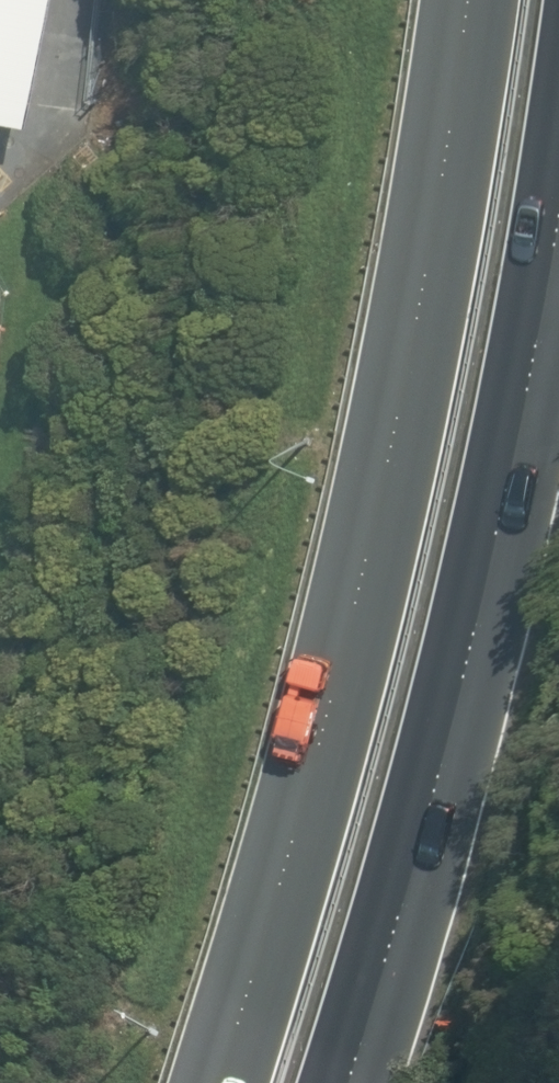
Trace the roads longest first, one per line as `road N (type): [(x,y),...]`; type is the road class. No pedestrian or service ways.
road 1 (motorway): [(219,1082),(340,663),(421,298),(467,0)]
road 2 (motorway): [(558,203),(461,689),(348,1082)]

